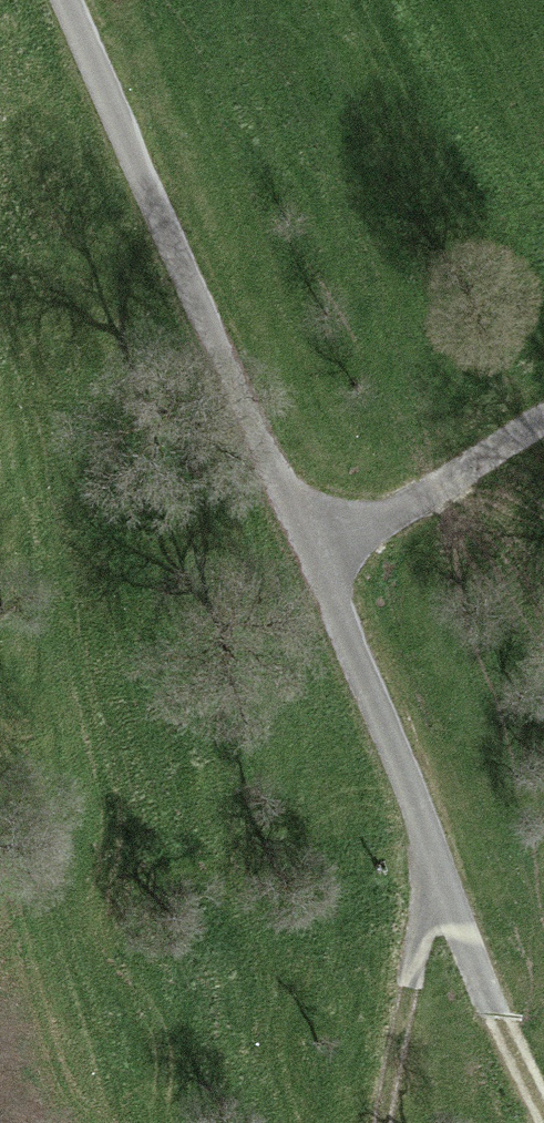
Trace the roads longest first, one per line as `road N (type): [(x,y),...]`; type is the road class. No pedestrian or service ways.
road 1 (unclassified): [(439,865),(316,560),(69,0)]
road 2 (track): [(381,1122),(439,865),(543,1118)]
road 3 (track): [(316,560),(543,414)]

